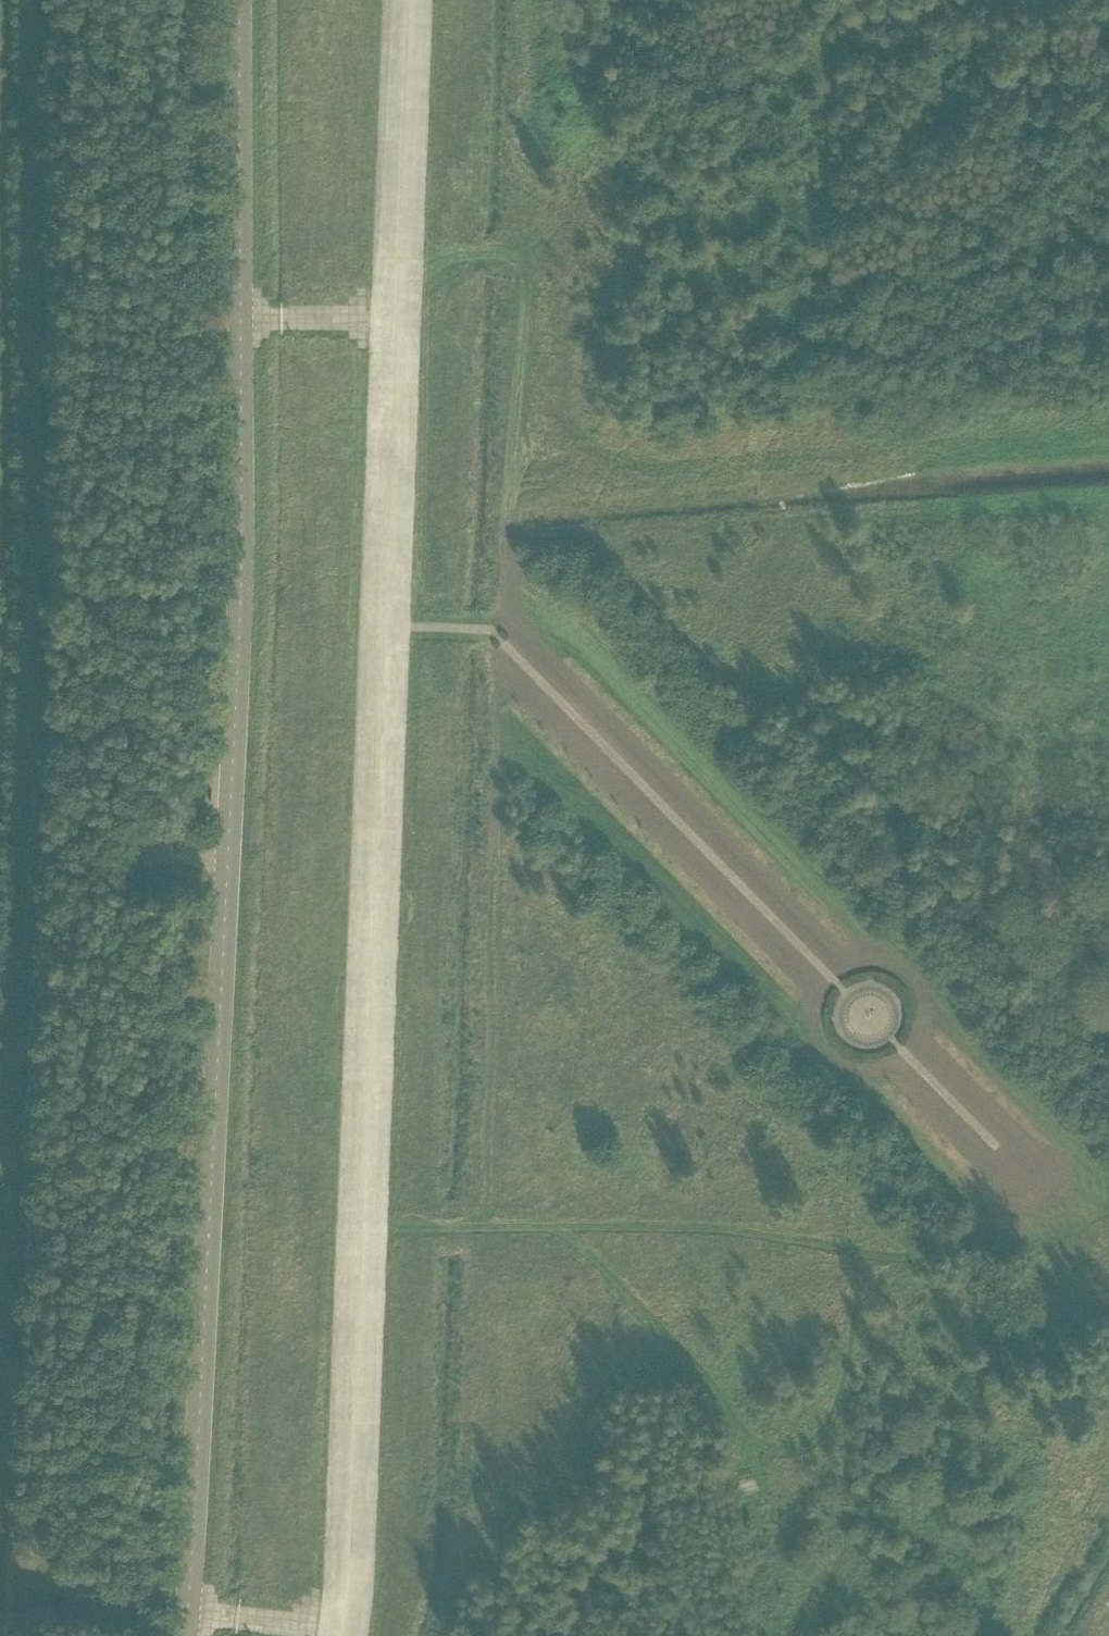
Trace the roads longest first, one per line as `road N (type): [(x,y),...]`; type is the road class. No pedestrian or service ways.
road 1 (track): [(10,1635),(64,527),(61,0)]

